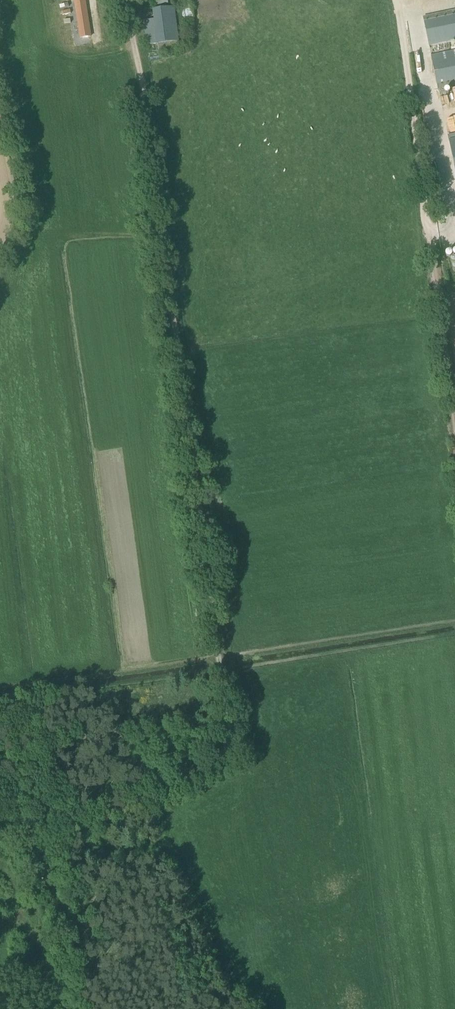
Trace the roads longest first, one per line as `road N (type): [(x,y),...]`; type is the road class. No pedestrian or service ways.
road 1 (track): [(40,854),(204,769),(229,742),(129,0)]
road 2 (track): [(454,428),(398,0)]
road 3 (track): [(93,1008),(83,951),(0,786)]

